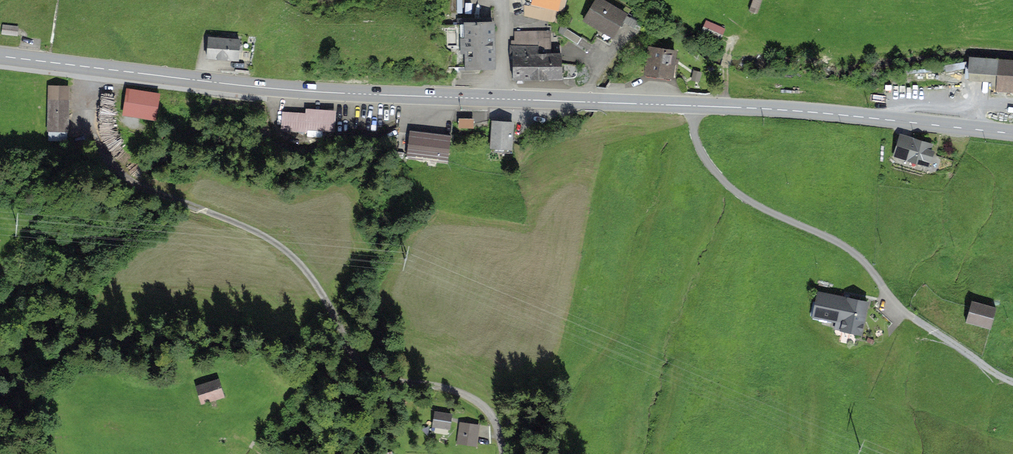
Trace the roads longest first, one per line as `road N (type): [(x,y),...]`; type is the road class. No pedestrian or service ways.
road 1 (primary): [(0,56),(302,91),(726,107),(1012,133)]
road 2 (track): [(503,453),(496,423),(469,398),(364,371),(291,256),(224,214),(134,178),(101,137),(91,67)]
road 3 (track): [(694,106),(709,165),(750,204),(847,249),(901,308),(1012,383)]

